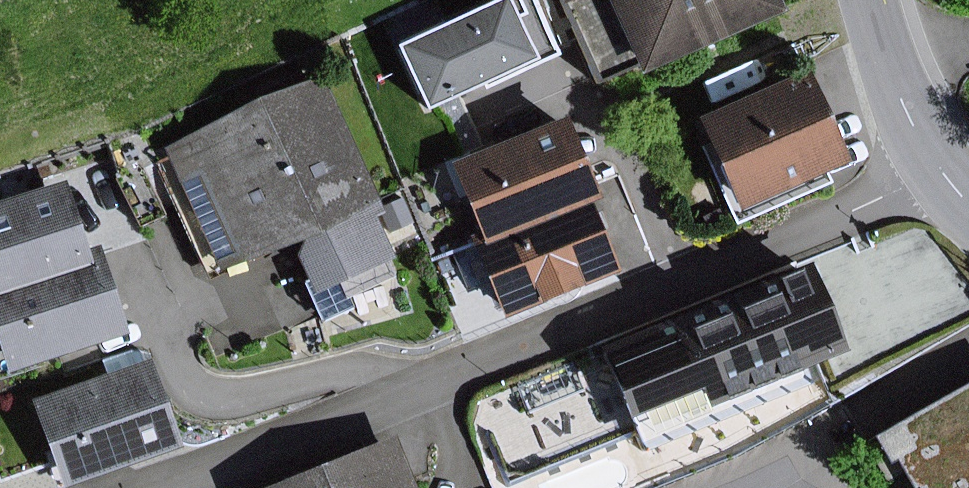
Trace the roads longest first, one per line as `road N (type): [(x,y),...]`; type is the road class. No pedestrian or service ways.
road 1 (residential): [(147,487),(195,478),(882,199),(937,168)]
road 2 (residential): [(708,487),(866,421),(968,356)]
road 3 (tertiary): [(870,0),(909,116),(937,168)]

